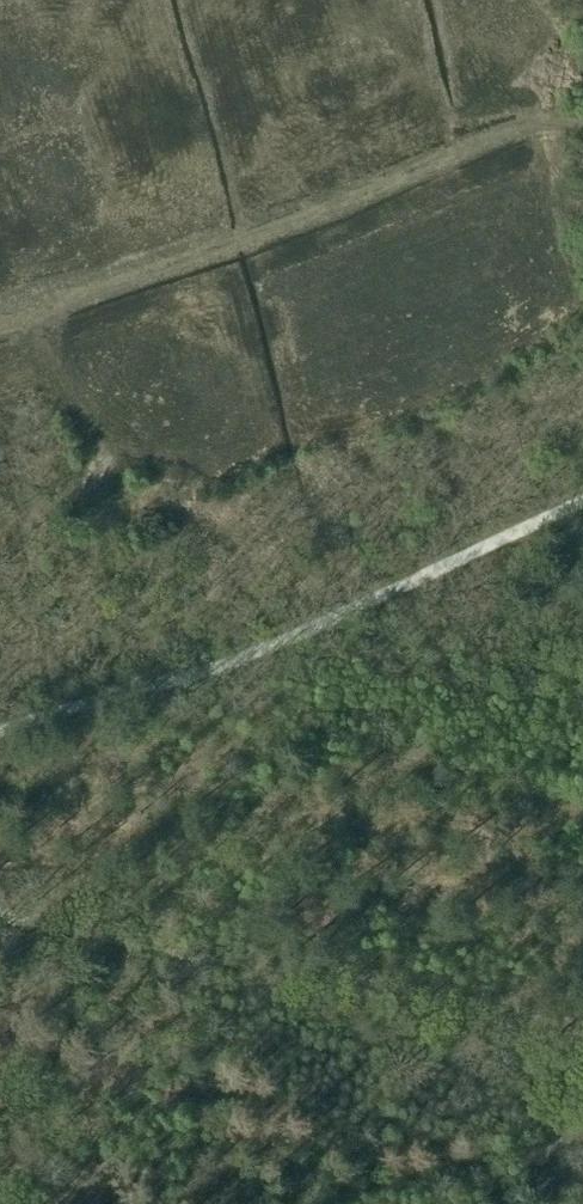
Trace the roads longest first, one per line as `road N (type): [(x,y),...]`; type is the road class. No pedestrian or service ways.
road 1 (track): [(582,126),(541,124),(488,135),(282,225),(23,320),(0,320)]

